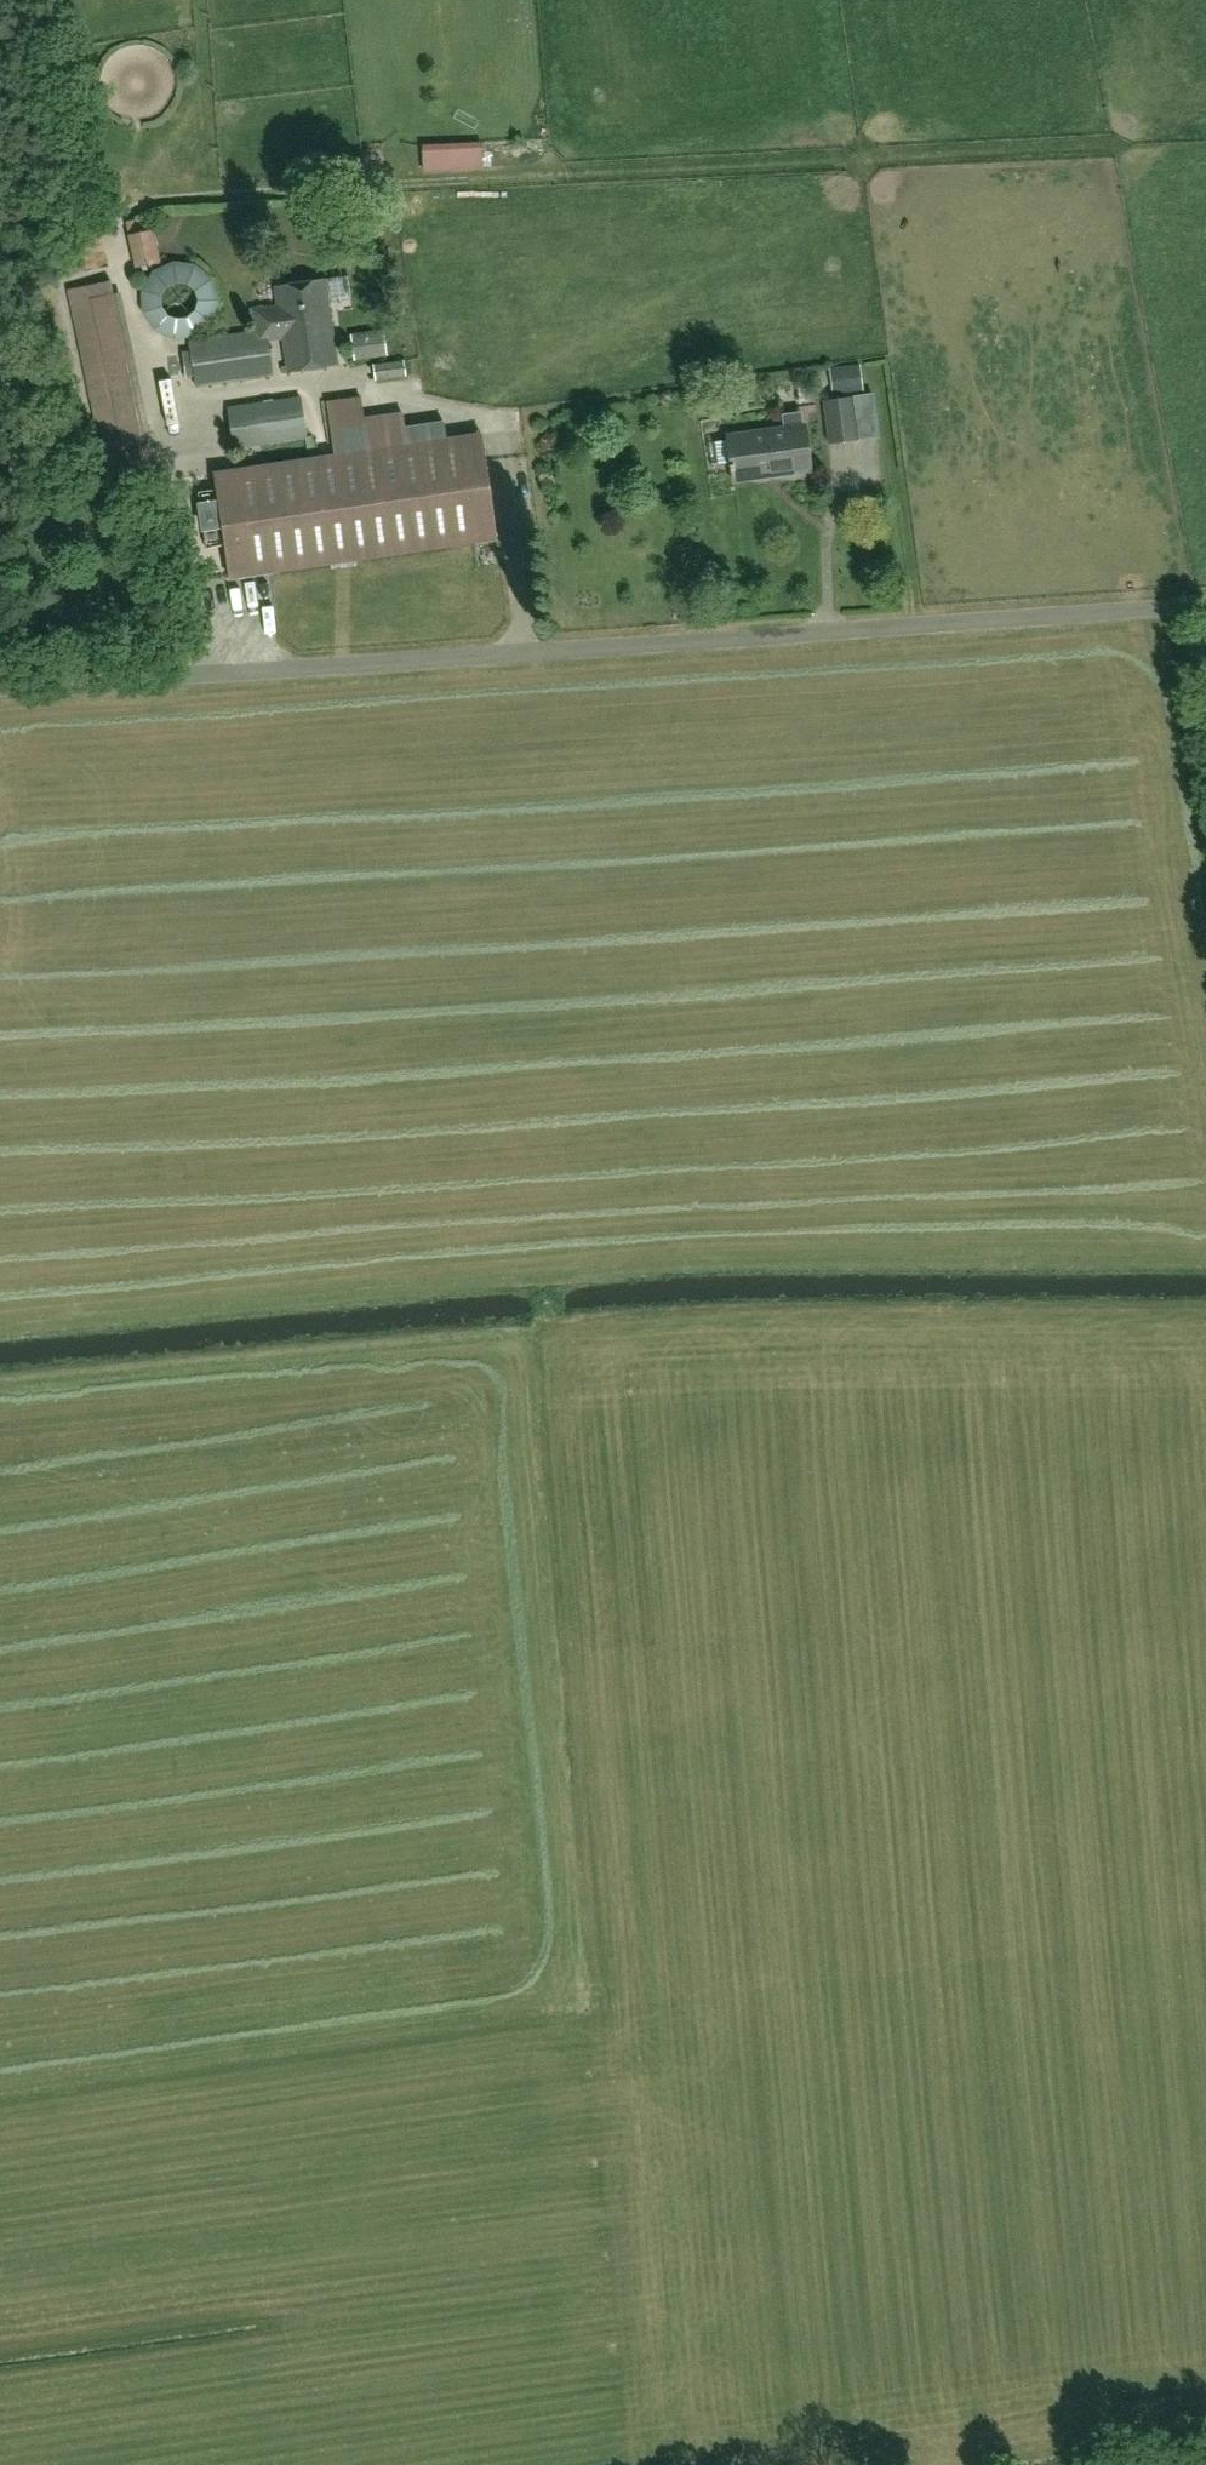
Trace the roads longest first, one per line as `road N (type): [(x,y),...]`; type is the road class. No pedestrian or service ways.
road 1 (unclassified): [(0,689),(1205,605)]

